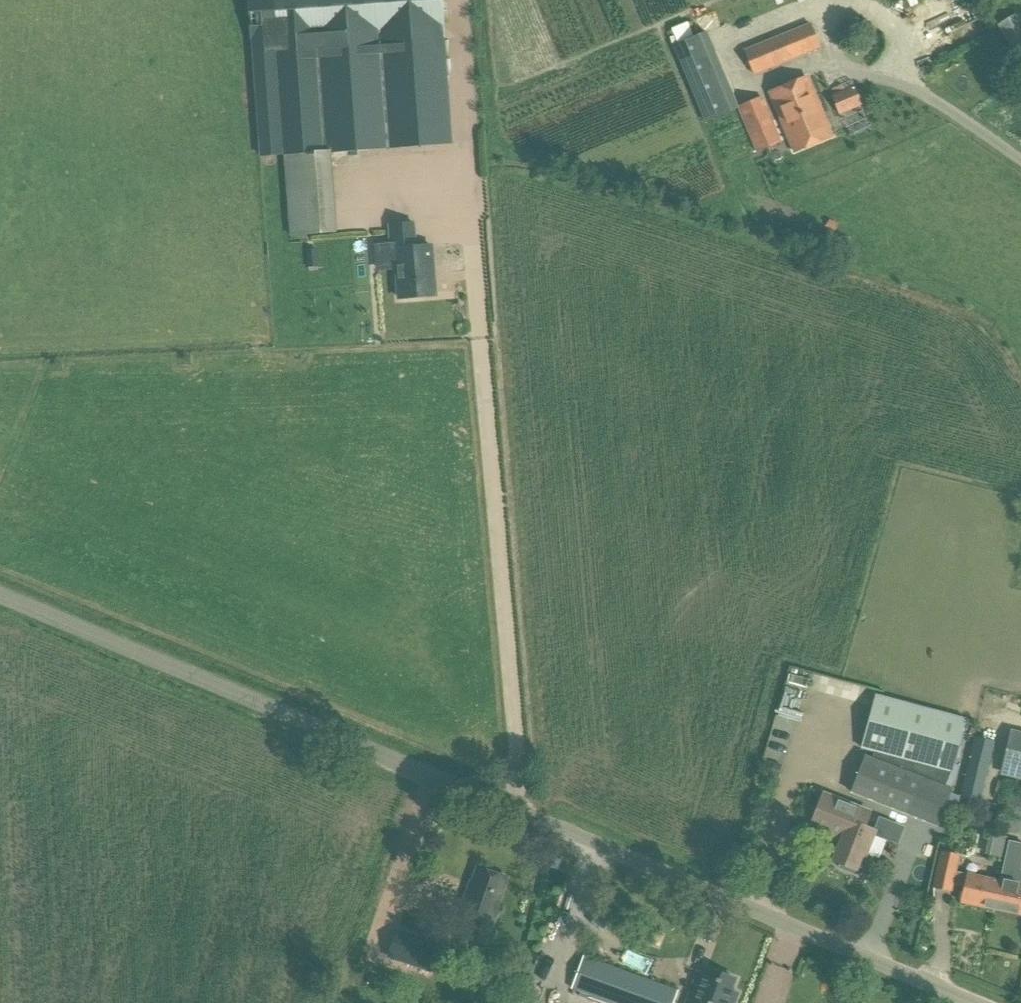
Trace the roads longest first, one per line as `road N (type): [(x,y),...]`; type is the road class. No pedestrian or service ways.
road 1 (unclassified): [(978,1002),(0,596)]

